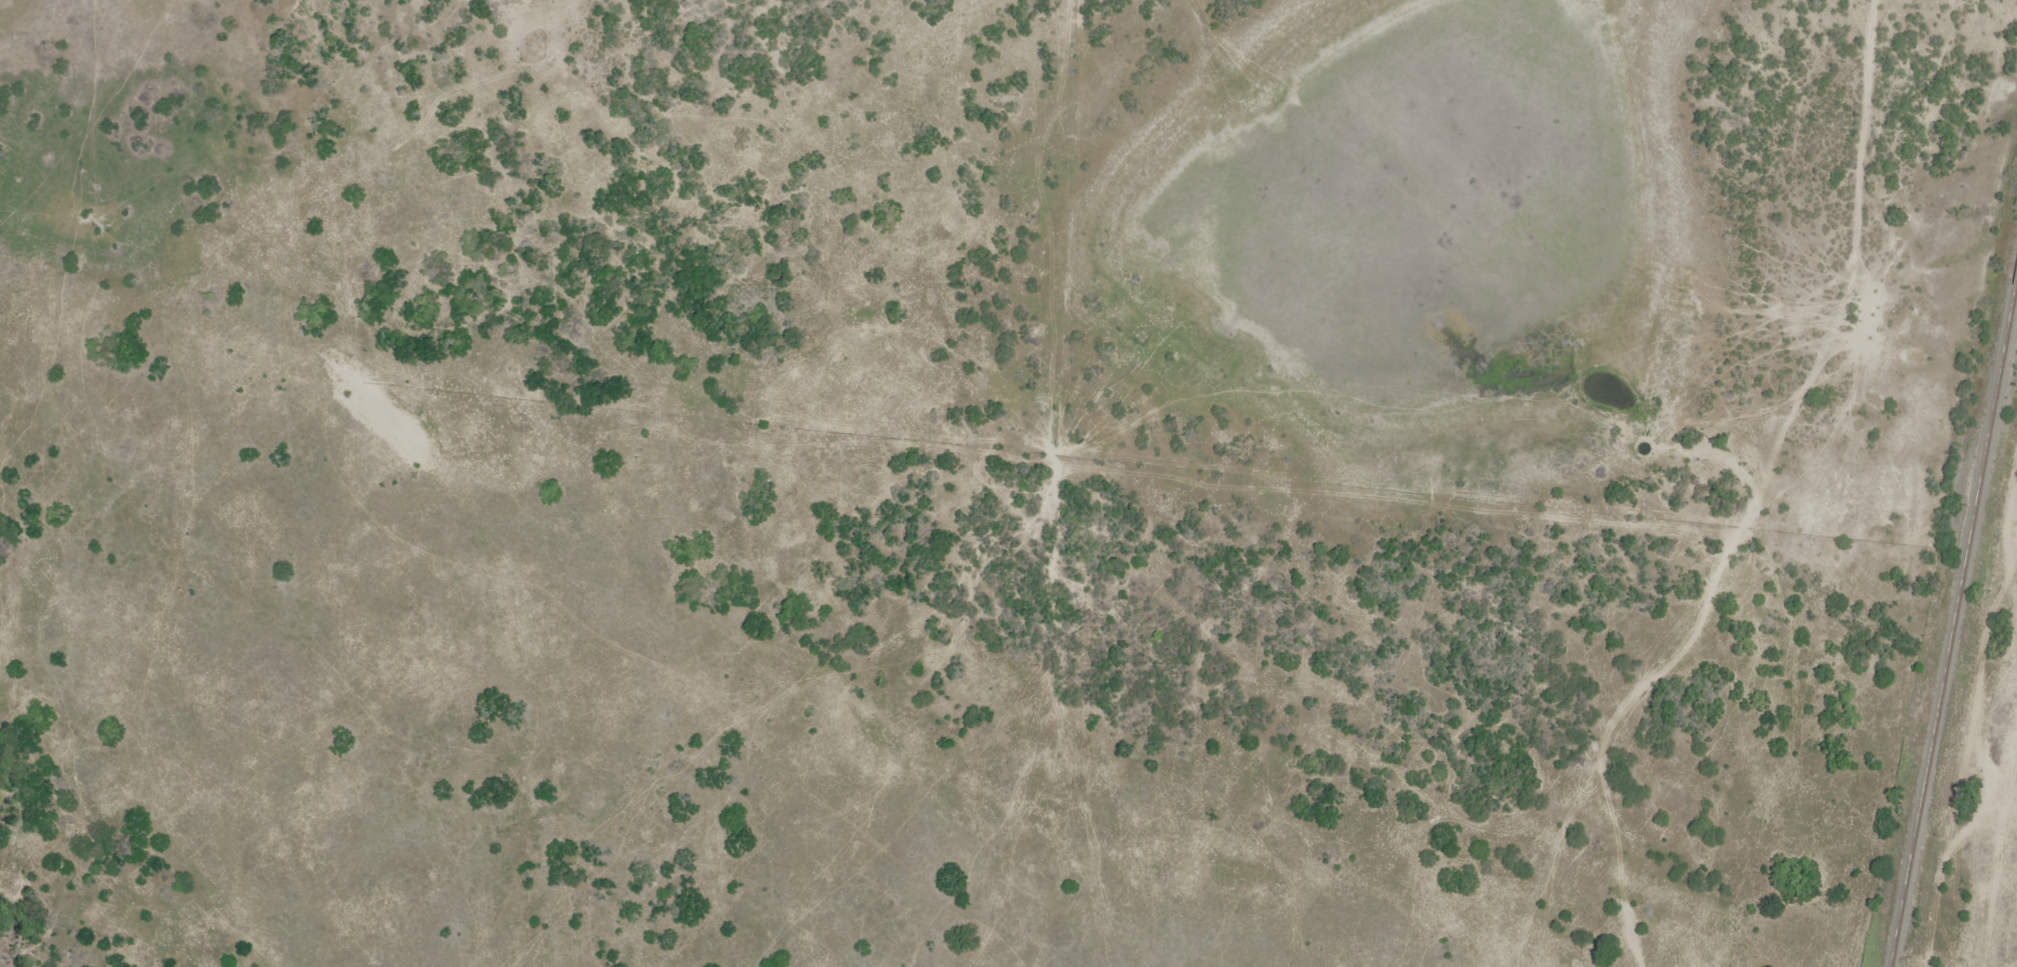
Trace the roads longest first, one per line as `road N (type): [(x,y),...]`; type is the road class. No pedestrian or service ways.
road 1 (residential): [(1957,0),(1787,966)]

